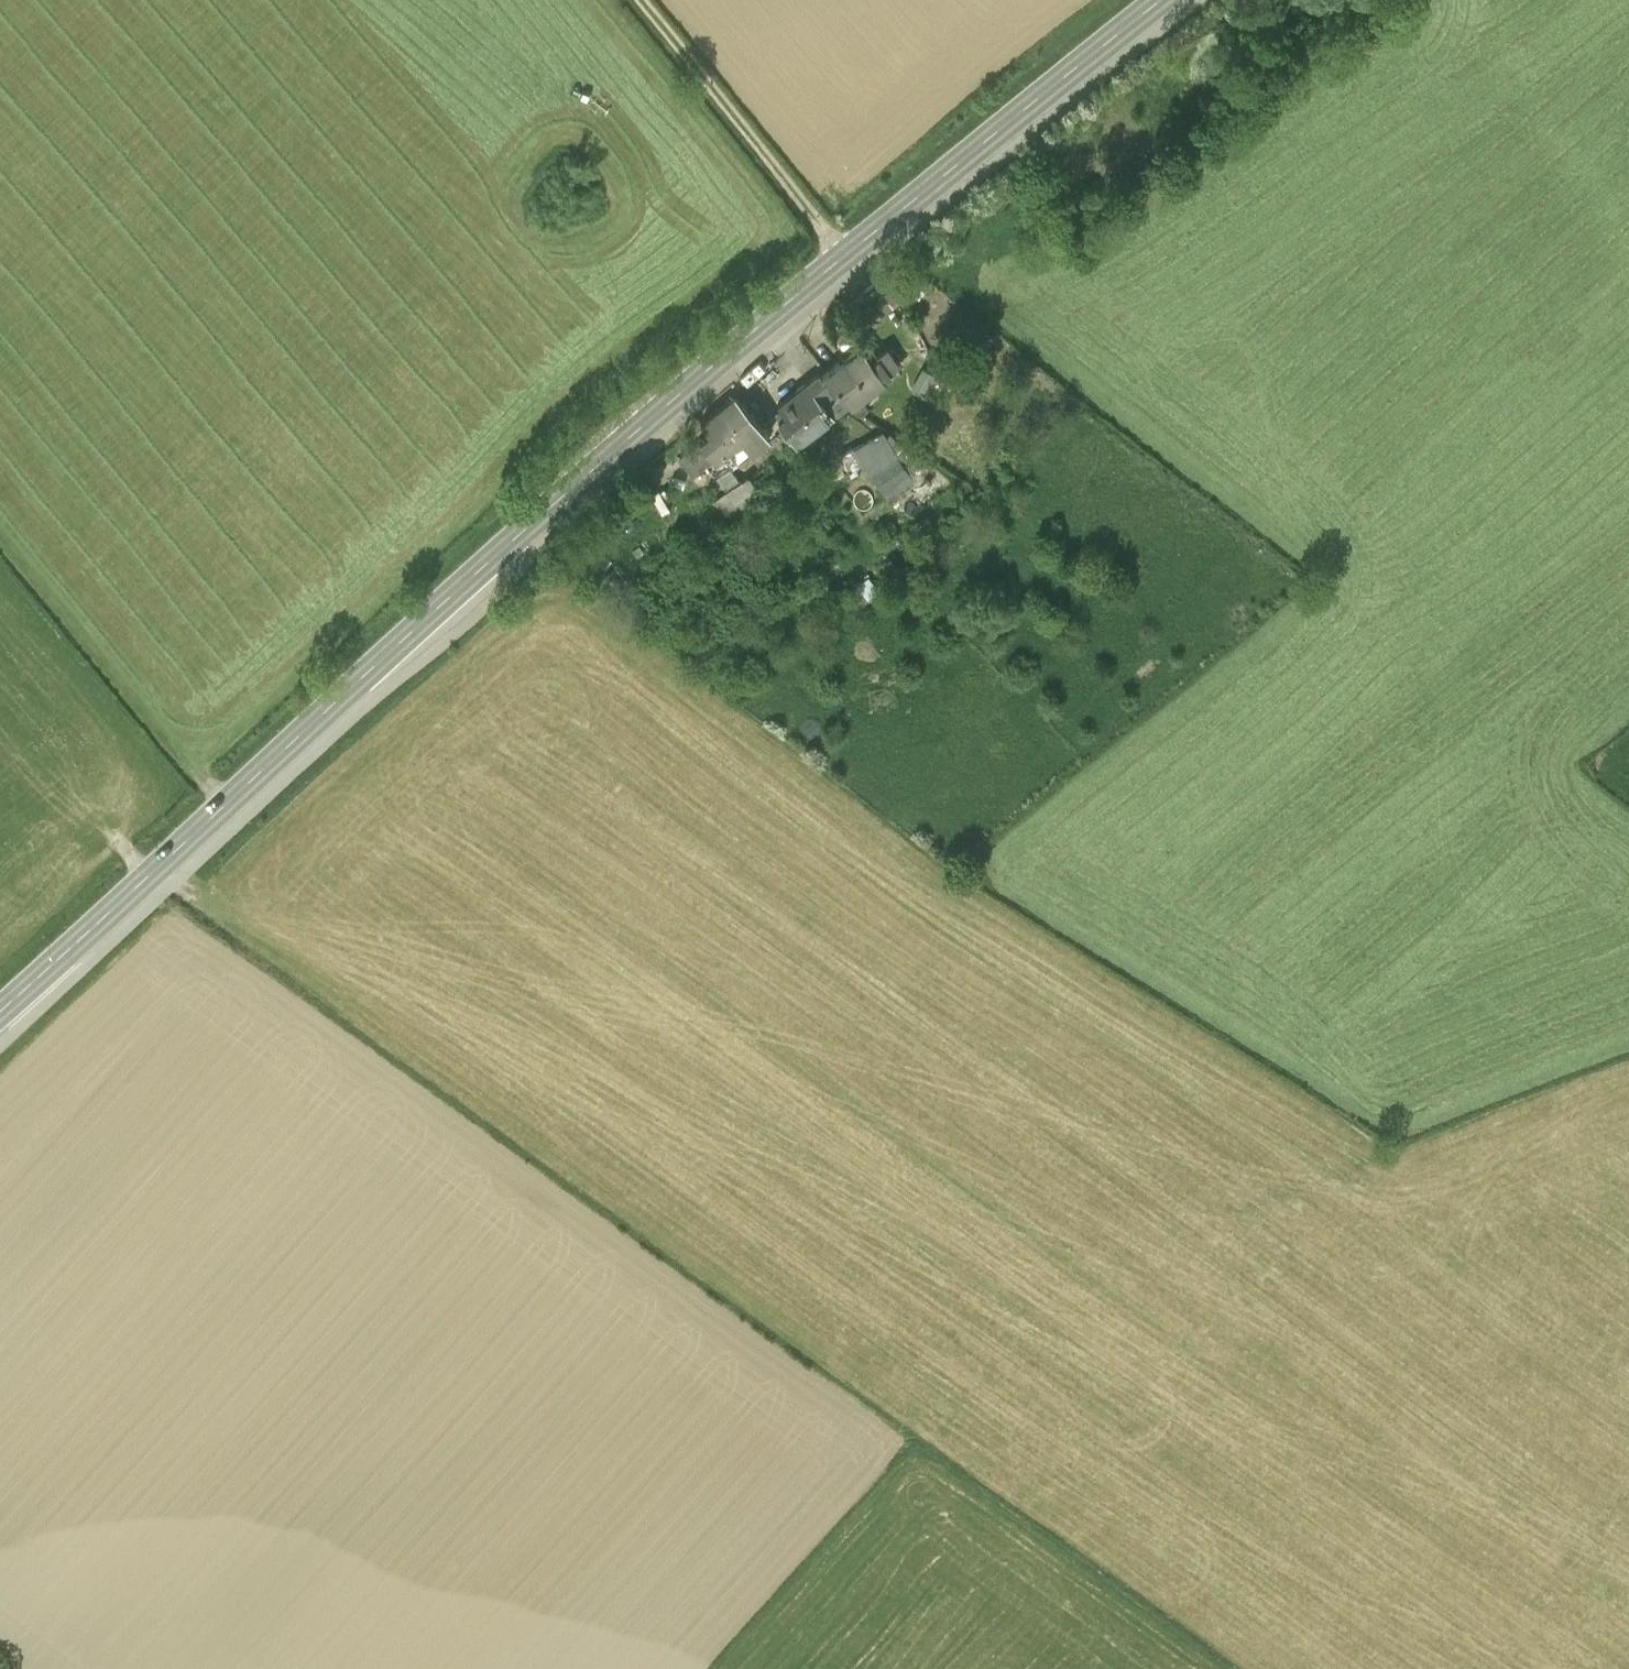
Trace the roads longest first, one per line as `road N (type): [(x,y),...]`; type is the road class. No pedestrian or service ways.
road 1 (secondary): [(1162,0),(638,438),(0,1011)]
road 2 (track): [(633,0),(844,261)]

